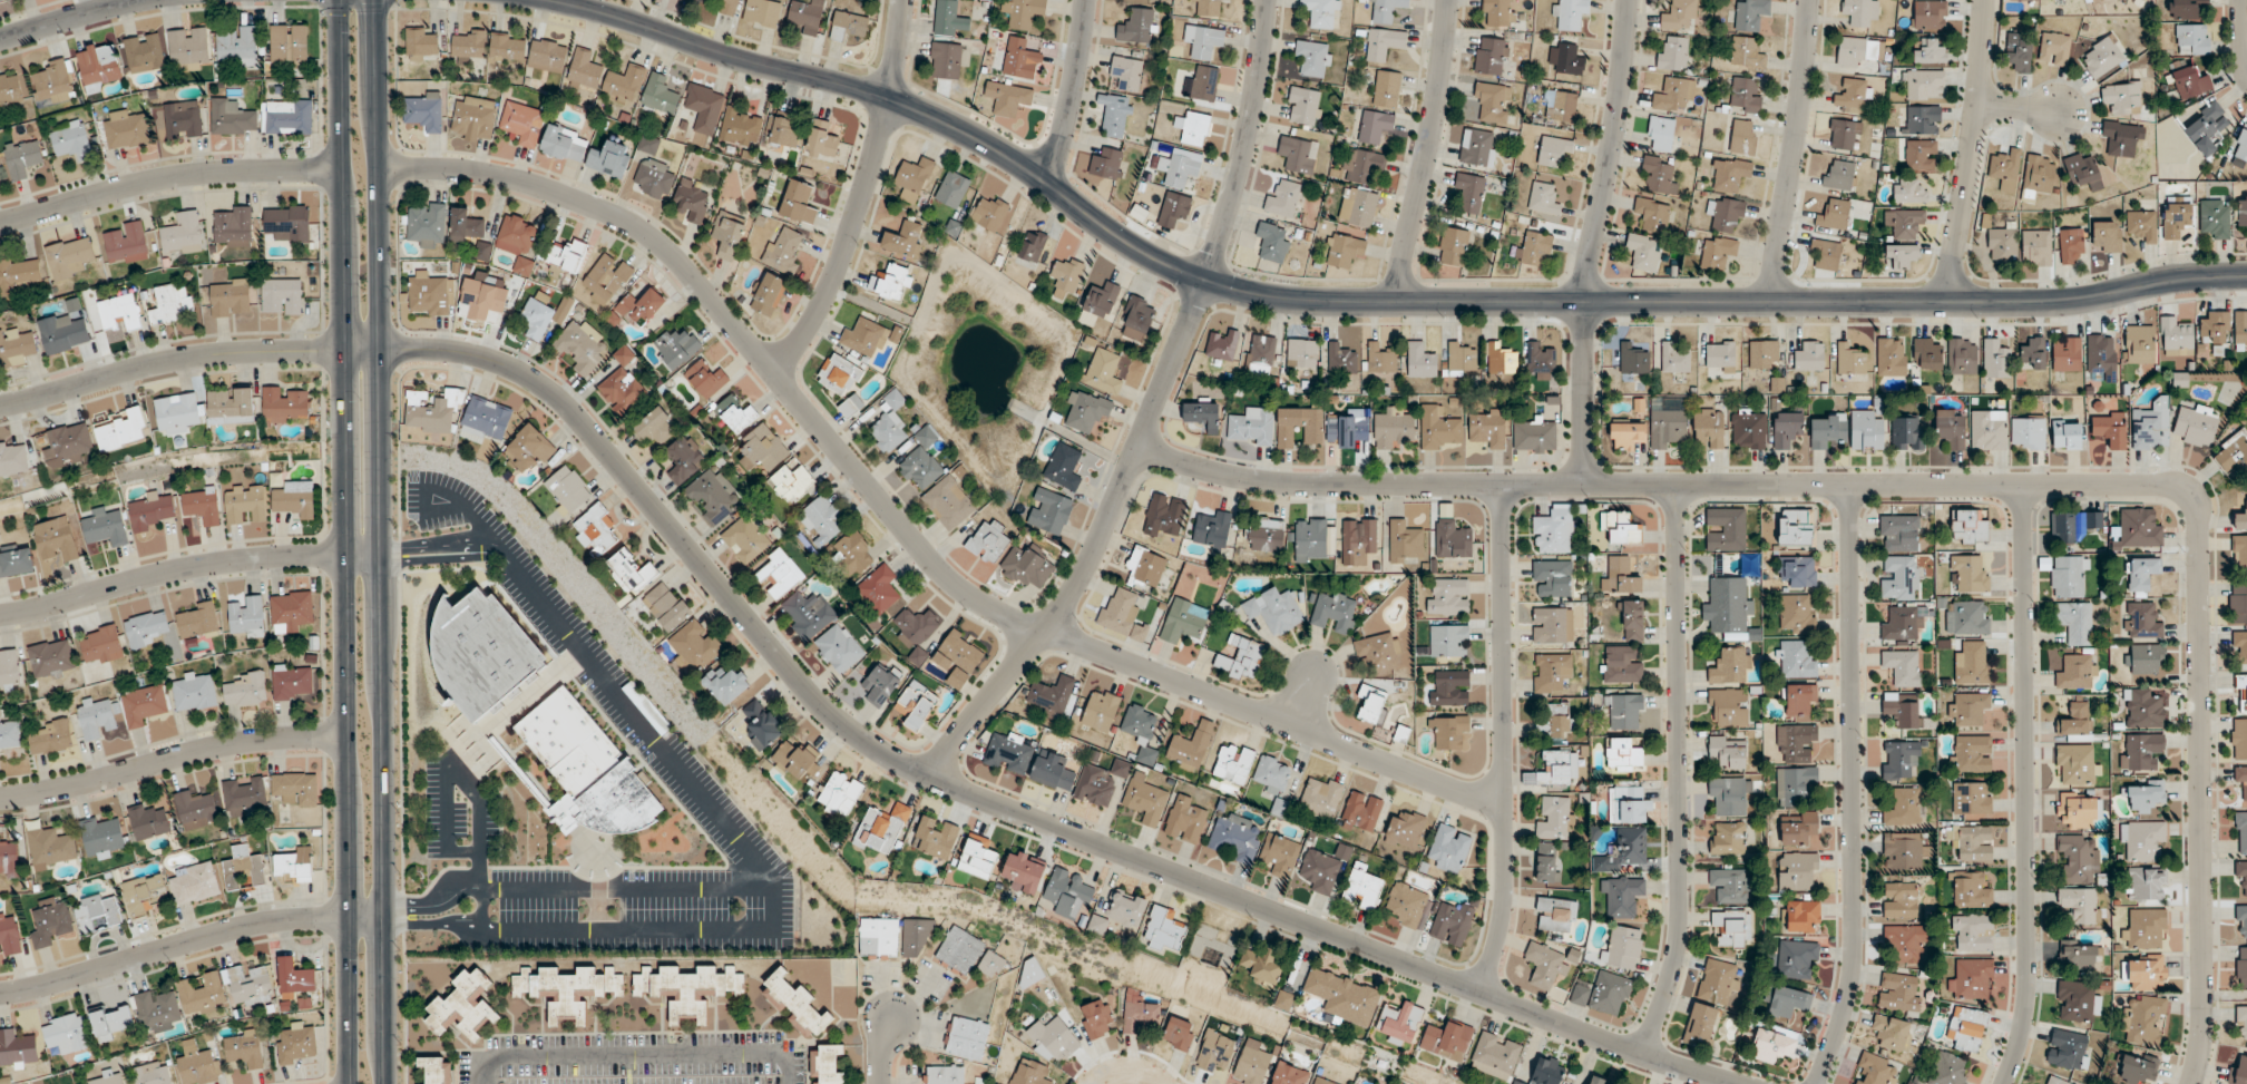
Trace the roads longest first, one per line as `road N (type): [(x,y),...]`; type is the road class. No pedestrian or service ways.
road 1 (residential): [(0,406),(217,354),(447,350),(492,360),(564,402),(798,681),(900,763),(1606,1042),(1740,1083)]
road 2 (tertiary): [(553,0),(936,117),(1023,164),(1171,267),(1277,297),(2041,303),(2246,276)]
road 3 (residential): [(2191,1083),(2202,990),(2199,525),(2181,489),(1303,485),(1210,472),(1139,448)]
road 4 (residential): [(379,167),(448,168),(527,183),(636,225),(703,289),(948,579),(1003,616),(1504,799)]
road 5 (secondary): [(338,0),(346,1083)]
road 6 (secondary): [(385,1083),(377,0)]
road 7 (residential): [(928,777),(1067,602),(1105,530),(1219,251),(1253,114),(1267,0)]
road 8 (residential): [(1850,485),(1853,968),(1818,1083)]
road 9 (residential): [(2025,485),(2028,994),(2004,1083)]
road 10 (residential): [(1679,486),(1681,910),(1672,973),(1643,1053)]
road 11 (residential): [(1502,485),(1505,890),(1479,990)]
road 12 (residential): [(1584,485),(1584,275),(1619,110),(1629,0)]
road 13 (residential): [(769,368),(808,331),(844,251),(890,100),(903,0)]
road 14 (residential): [(0,993),(271,920),(384,917)]
road 15 (residential): [(0,614),(196,566),(381,555)]
road 16 (residential): [(0,799),(236,743),(344,736)]
road 17 (residential): [(0,222),(141,182),(340,168)]
road 18 (residential): [(1399,302),(1448,0)]
road 19 (residential): [(1950,302),(1986,0)]
road 20 (residential): [(1777,302),(1809,0)]
road 21 (residential): [(1045,180),(1068,109),(1085,0)]
road 22 (residential): [(0,38),(140,0)]

